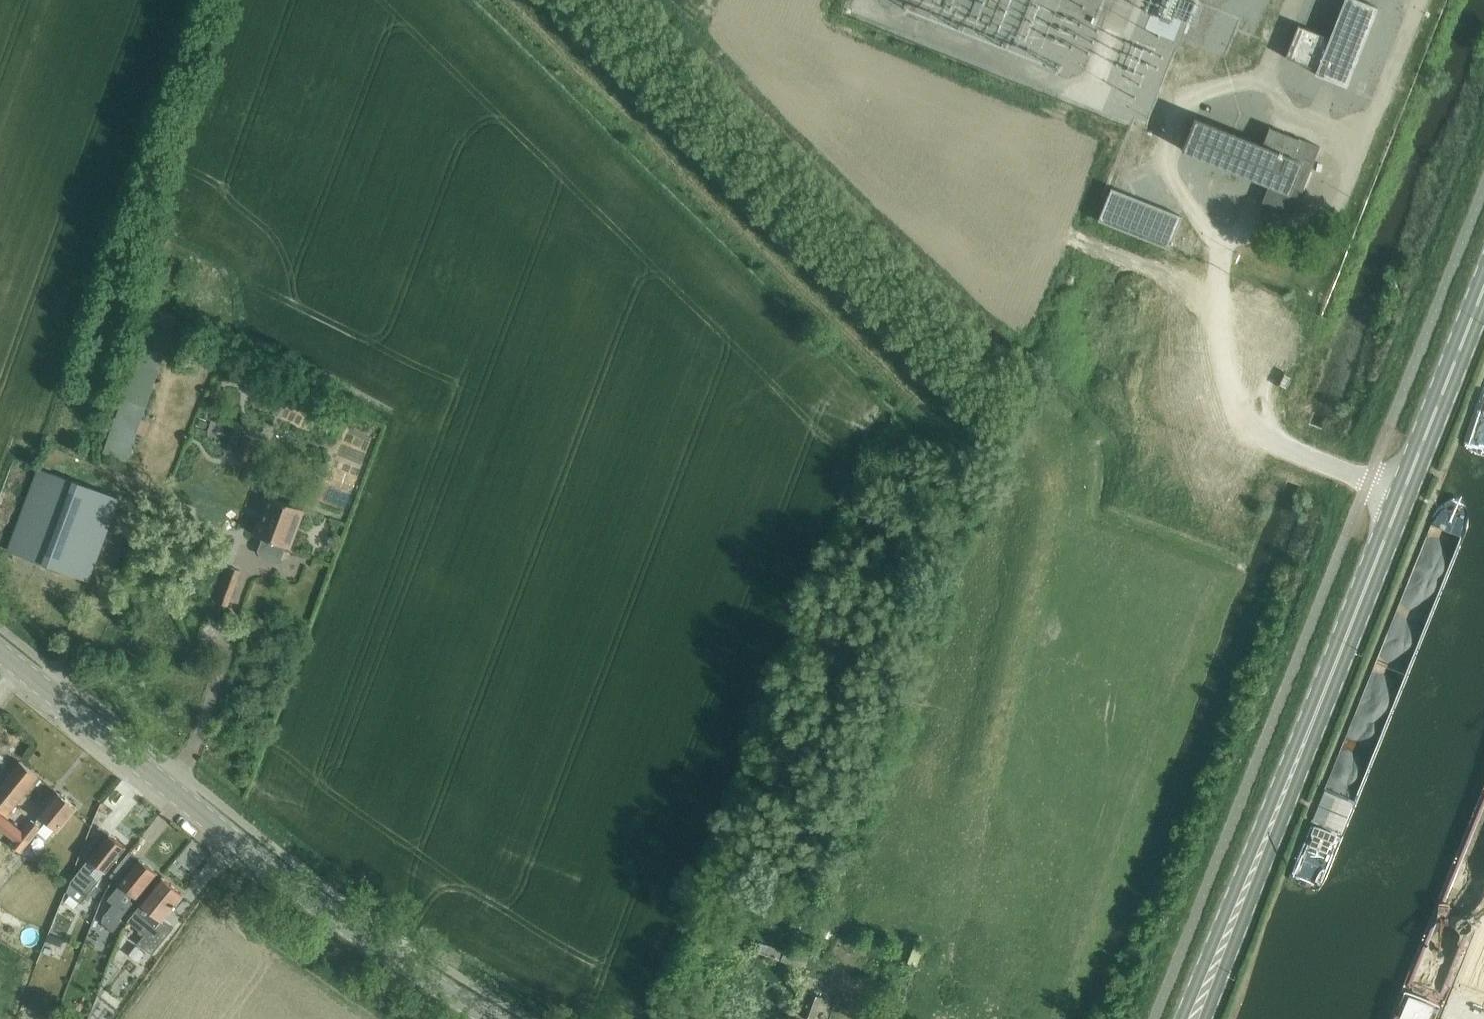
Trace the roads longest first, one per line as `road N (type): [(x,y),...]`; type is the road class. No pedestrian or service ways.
road 1 (primary): [(1194,1018),(1483,288)]
road 2 (track): [(509,0),(960,441)]
road 3 (secondary): [(471,1018),(0,653)]

